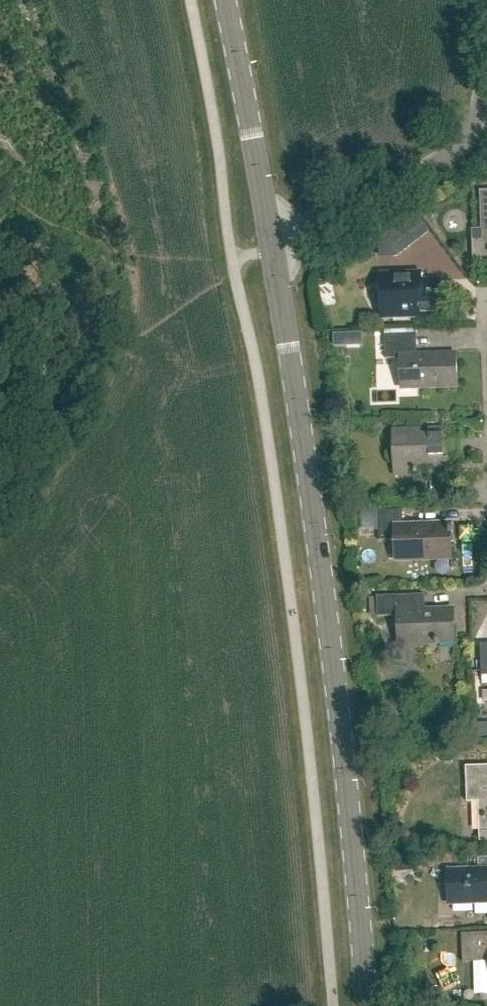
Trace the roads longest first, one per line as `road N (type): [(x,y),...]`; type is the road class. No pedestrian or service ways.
road 1 (tertiary): [(371,1005),(326,595),(274,246)]
road 2 (unclassified): [(274,246),(366,205),(469,141),(486,60)]
road 3 (tertiary): [(274,246),(226,0)]

